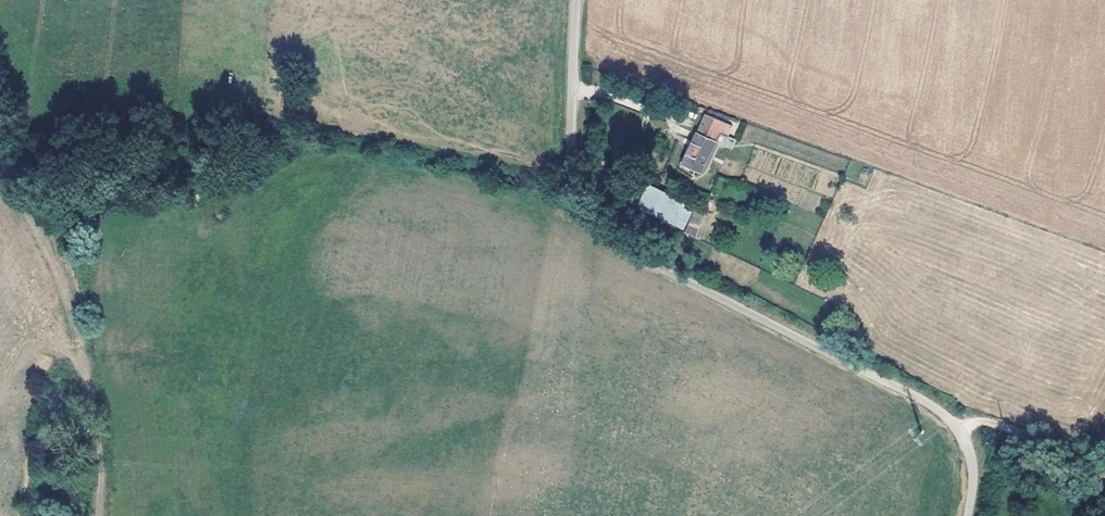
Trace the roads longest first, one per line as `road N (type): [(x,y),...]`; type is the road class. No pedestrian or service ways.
road 1 (unclassified): [(580,0),(574,166),(577,191),(597,227),(611,242),(938,413),(971,464),(968,515)]

